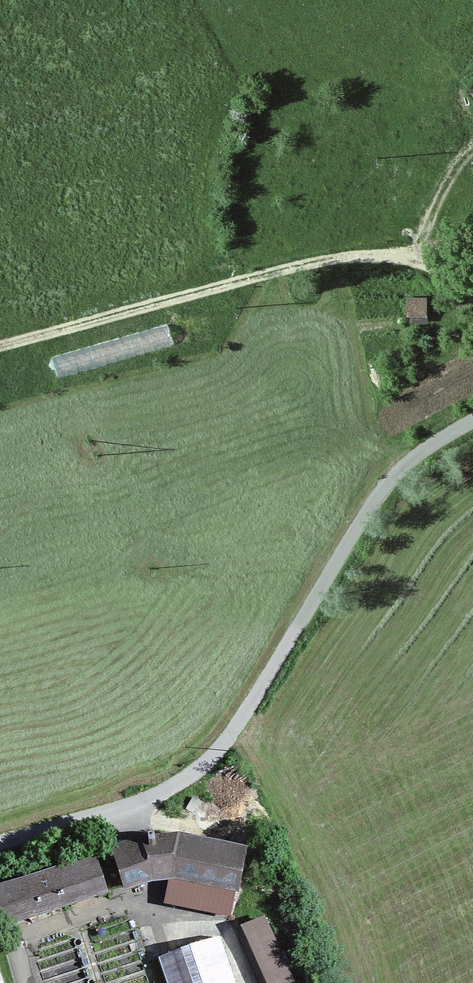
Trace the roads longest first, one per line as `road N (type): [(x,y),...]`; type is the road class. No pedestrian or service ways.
road 1 (unclassified): [(0,846),(129,804),(227,747),(384,486),(472,420)]
road 2 (track): [(0,341),(361,256),(401,258),(472,284)]

